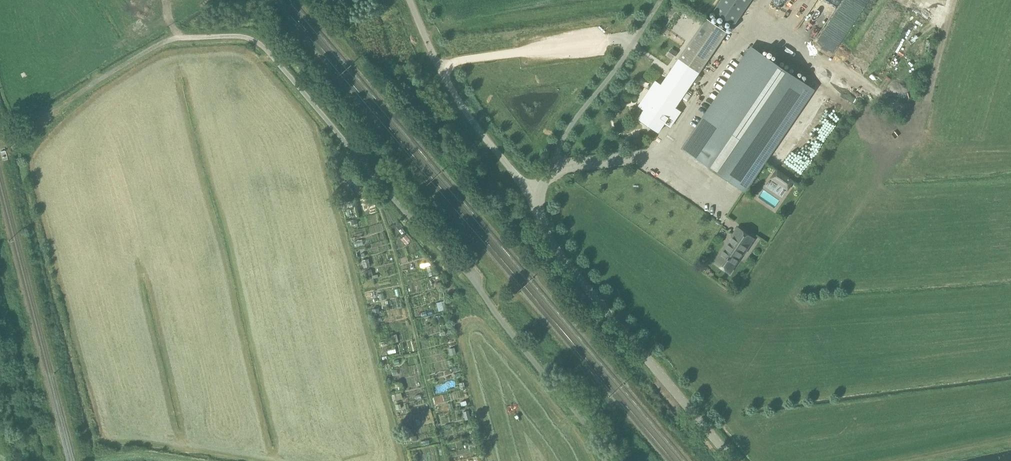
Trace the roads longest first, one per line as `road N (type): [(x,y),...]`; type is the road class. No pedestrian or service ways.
road 1 (unclassified): [(605,460),(591,429),(471,278),(260,44),(233,36),(174,38),(72,97)]
road 2 (track): [(954,0),(926,103),(914,111),(895,108),(759,14),(659,152),(552,166)]
road 3 (unclassified): [(733,460),(572,271),(531,195)]
road 4 (unclassified): [(531,195),(661,0)]
road 5 (unclassified): [(531,195),(453,91),(410,0)]
road 6 (track): [(637,37),(441,69)]

